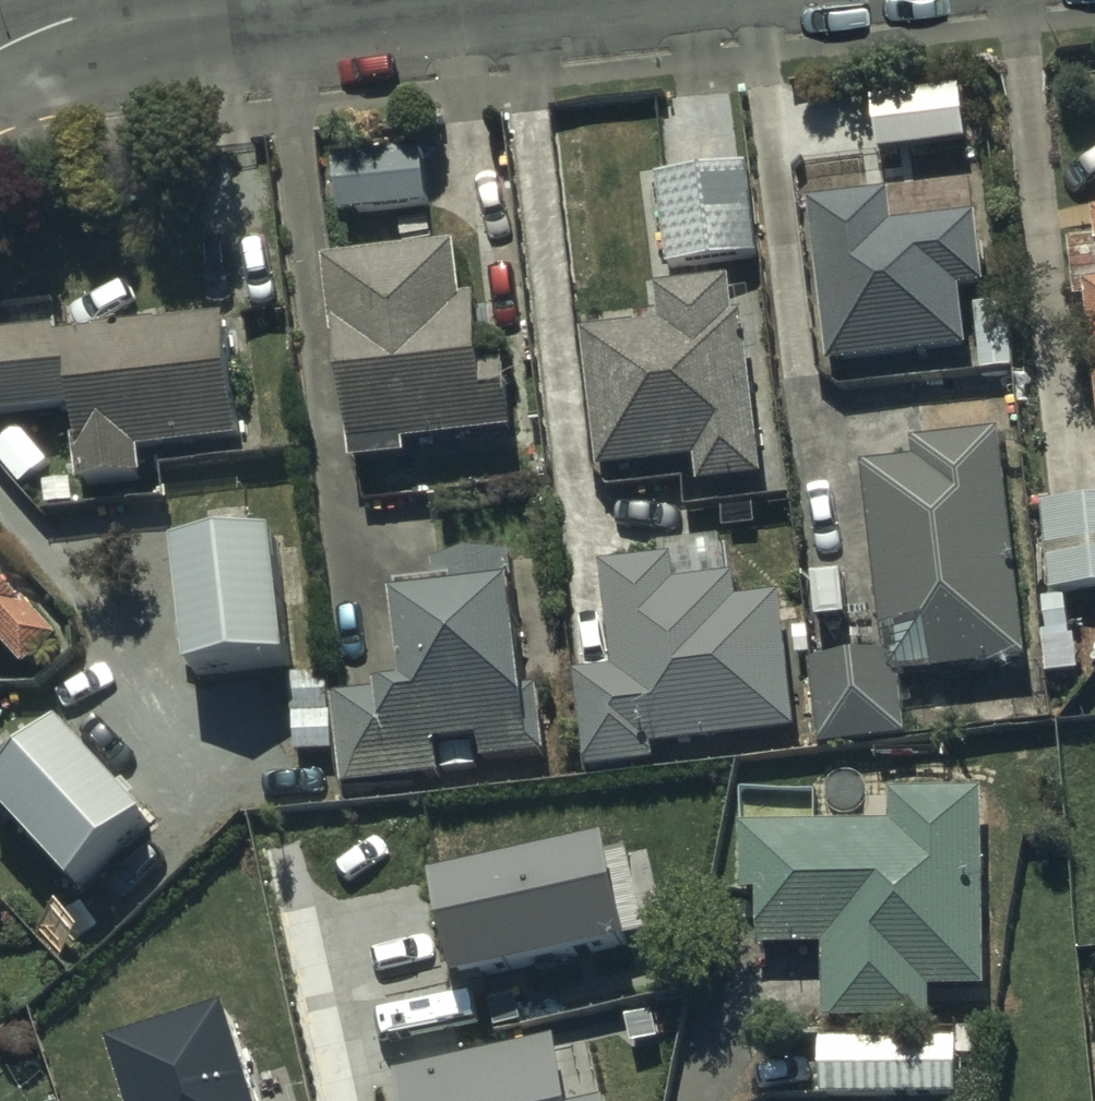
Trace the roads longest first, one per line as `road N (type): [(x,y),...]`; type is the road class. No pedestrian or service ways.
road 1 (residential): [(0,47),(136,13)]

